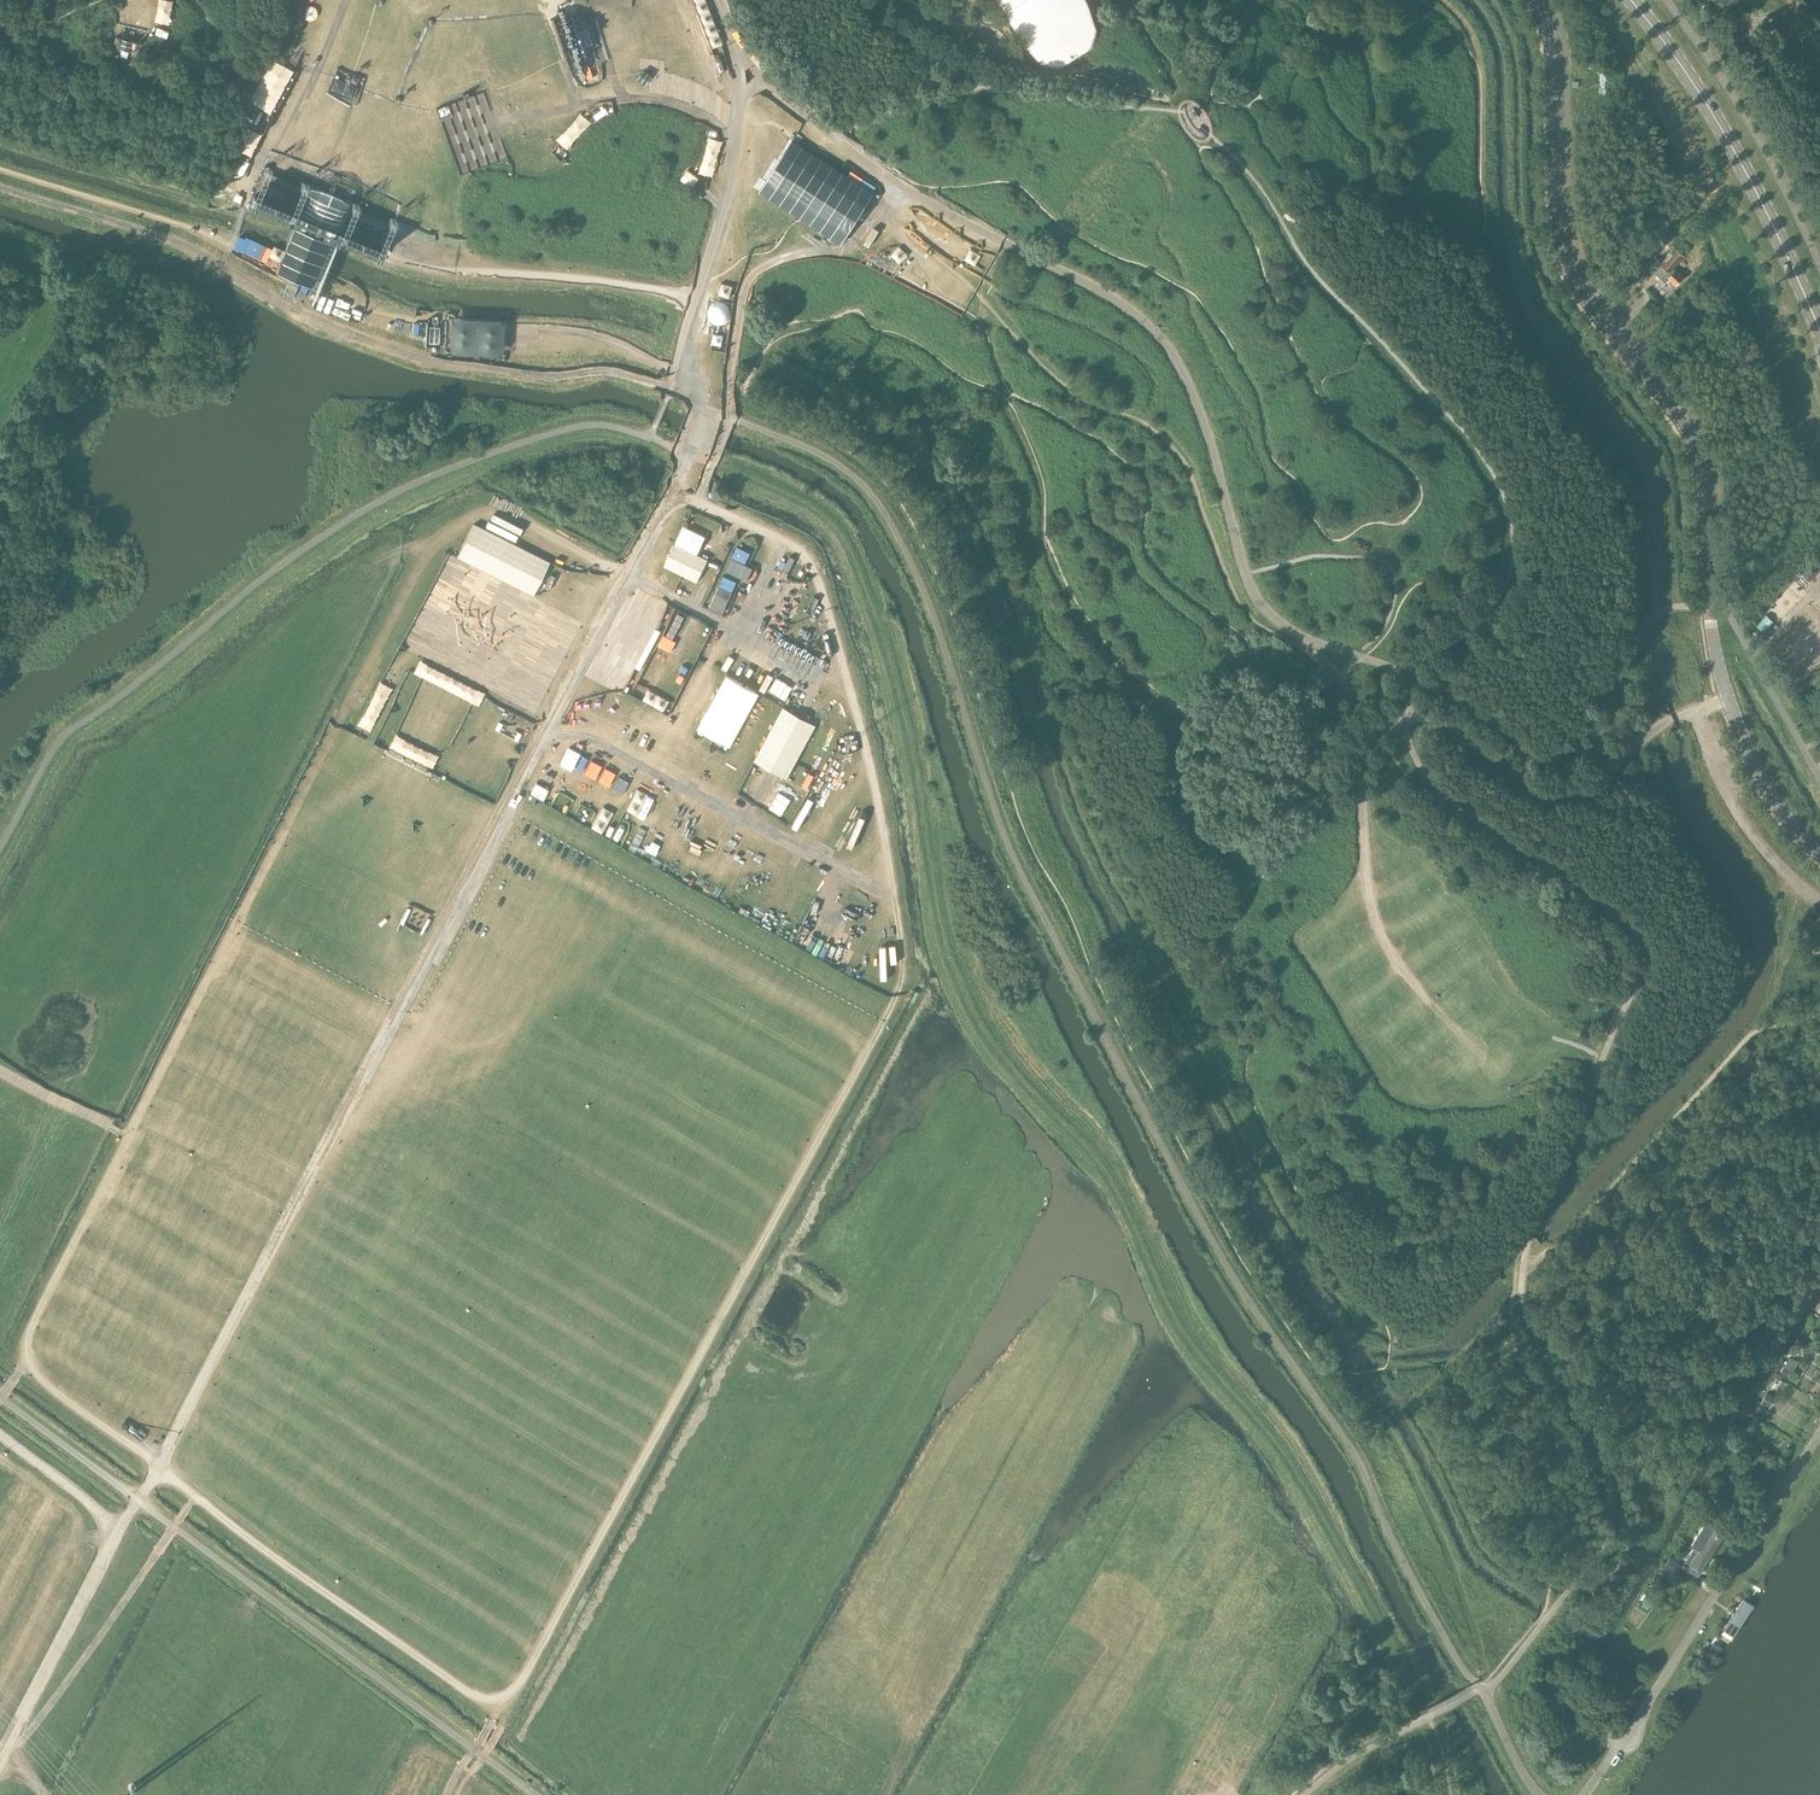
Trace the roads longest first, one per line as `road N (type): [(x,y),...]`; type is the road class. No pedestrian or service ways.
road 1 (track): [(672,491),(783,540),(810,565),(874,775),(903,968),(892,1007),(527,1672),(497,1698),(452,1681),(255,1542),(47,1386),(27,1354),(44,1300),(431,546)]
road 2 (track): [(1483,229),(1523,326),(1628,471),(1643,633),(1668,741),(1671,803),(1739,921),(1745,957),(1728,1012),(1450,1319),(1413,1336),(1378,1334),(1352,1320),(1281,1215),(1083,821),(1014,613),(944,465),(887,407),(766,350)]
road 3 (track): [(119,1531),(672,491),(681,461),(650,437)]
road 4 (unclassified): [(1819,855),(1769,794),(1722,680),(1693,442),(1586,301),(1567,261),(1551,46),(1535,0)]
road 5 (track): [(0,184),(166,239),(368,340),(497,368),(611,373),(670,392)]
road 6 (track): [(0,1758),(119,1531),(0,1434)]
road 7 (primary): [(1819,330),(1717,119),(1632,0)]
road 8 (unclassified): [(1627,1738),(1819,1433)]
road 9 (track): [(341,231),(421,265),(684,296)]
road 10 (track): [(0,137),(157,186),(209,193)]
road 11 (track): [(431,546),(473,520),(509,516),(625,575)]
road 12 (track): [(1367,870),(1383,938),(1416,984)]

